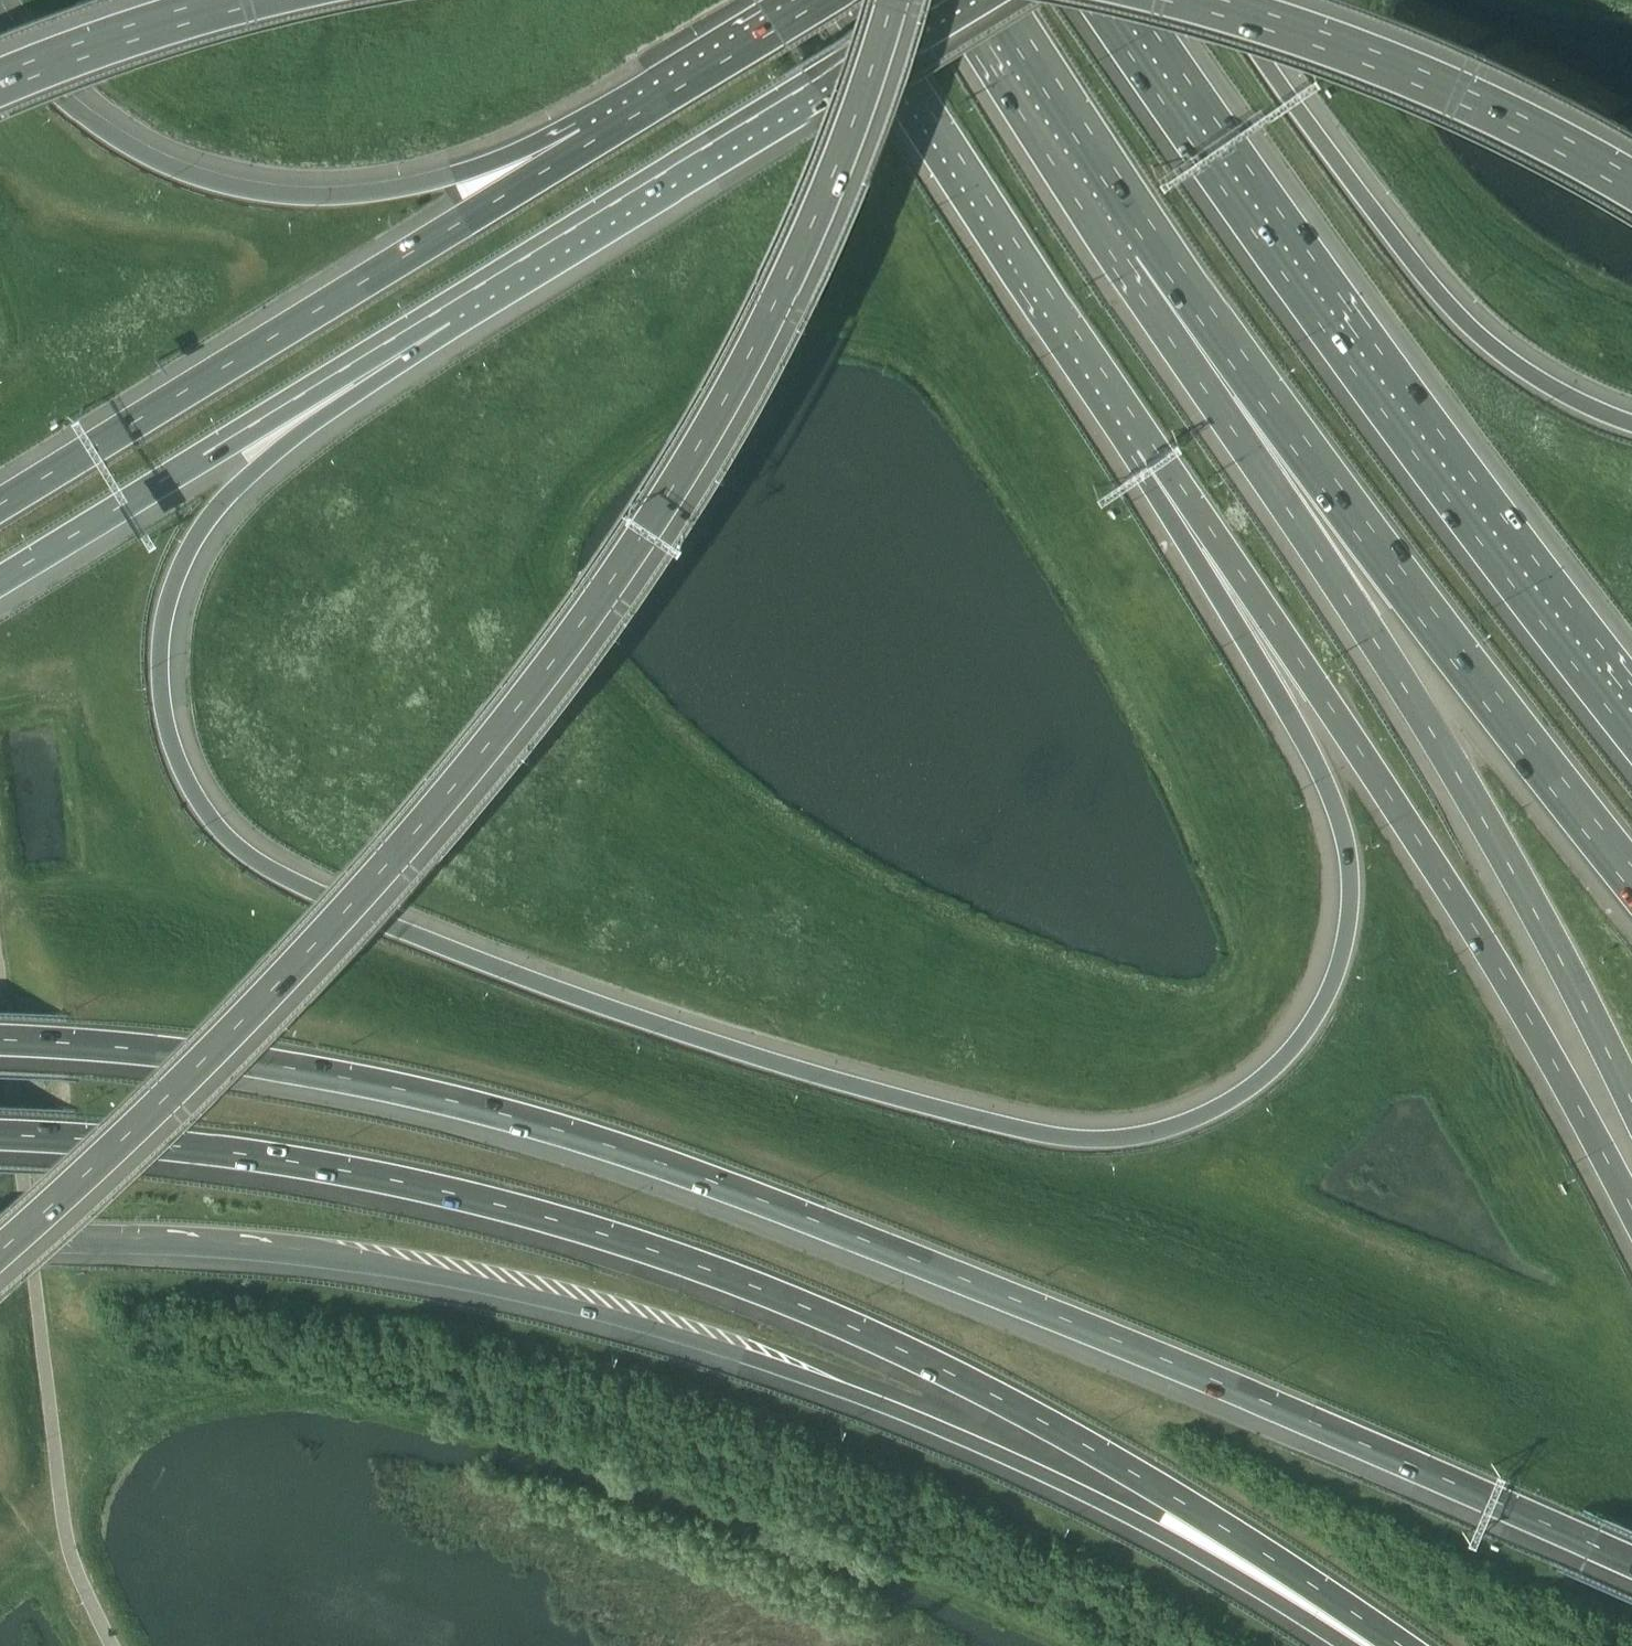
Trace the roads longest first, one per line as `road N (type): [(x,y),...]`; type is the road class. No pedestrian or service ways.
road 1 (motorway): [(1148,439),(1325,788),(1347,863),(1345,927),(1335,971),(1300,1035),(1244,1089),(1169,1126),(1067,1136),(733,1048),(500,967),(268,867),(210,815),(182,769),(164,710),(163,633),(181,569),(230,493),(439,308)]
road 2 (motorway): [(0,1038),(153,1048),(394,1086),(629,1152),(1316,1421),(1631,1559)]
road 3 (motorway): [(0,1247),(306,950),(536,681),(639,534),(753,345),(852,116),(887,0)]
road 4 (motorway): [(0,1131),(218,1150),(363,1174),(667,1255),(812,1309),(976,1387),(1127,1470),(1399,1645)]
road 5 (motorway): [(0,1238),(159,1237),(321,1252),(536,1297),(731,1351),(883,1403),(1091,1496),(1344,1645)]
road 6 (motorway): [(1154,239),(1236,433),(1506,858),(1631,1102)]
road 7 (motorway): [(1148,439),(1434,865),(1631,1210)]
road 8 (motorway): [(1631,710),(1319,296),(1113,0)]
road 9 (motorway): [(1154,239),(1631,882)]
road 10 (motorway): [(583,136),(464,218),(0,503)]
road 11 (motorway): [(583,136),(403,187),(334,197),(255,195),(174,171),(107,136),(55,92),(0,20)]
road 12 (motorway): [(1631,434),(1556,403),(1444,315),(1387,249),(1212,0)]
road 13 (motorway): [(439,308),(942,0)]
road 14 (motorway): [(852,0),(1148,439)]
road 15 (motorway): [(0,578),(439,308)]
road 16 (motorway): [(1631,162),(1442,63),(1274,0)]
road 17 (motorway): [(989,0),(1154,239)]
road 18 (motorway): [(807,0),(583,136)]
road 19 (motorway): [(179,0),(0,69)]

